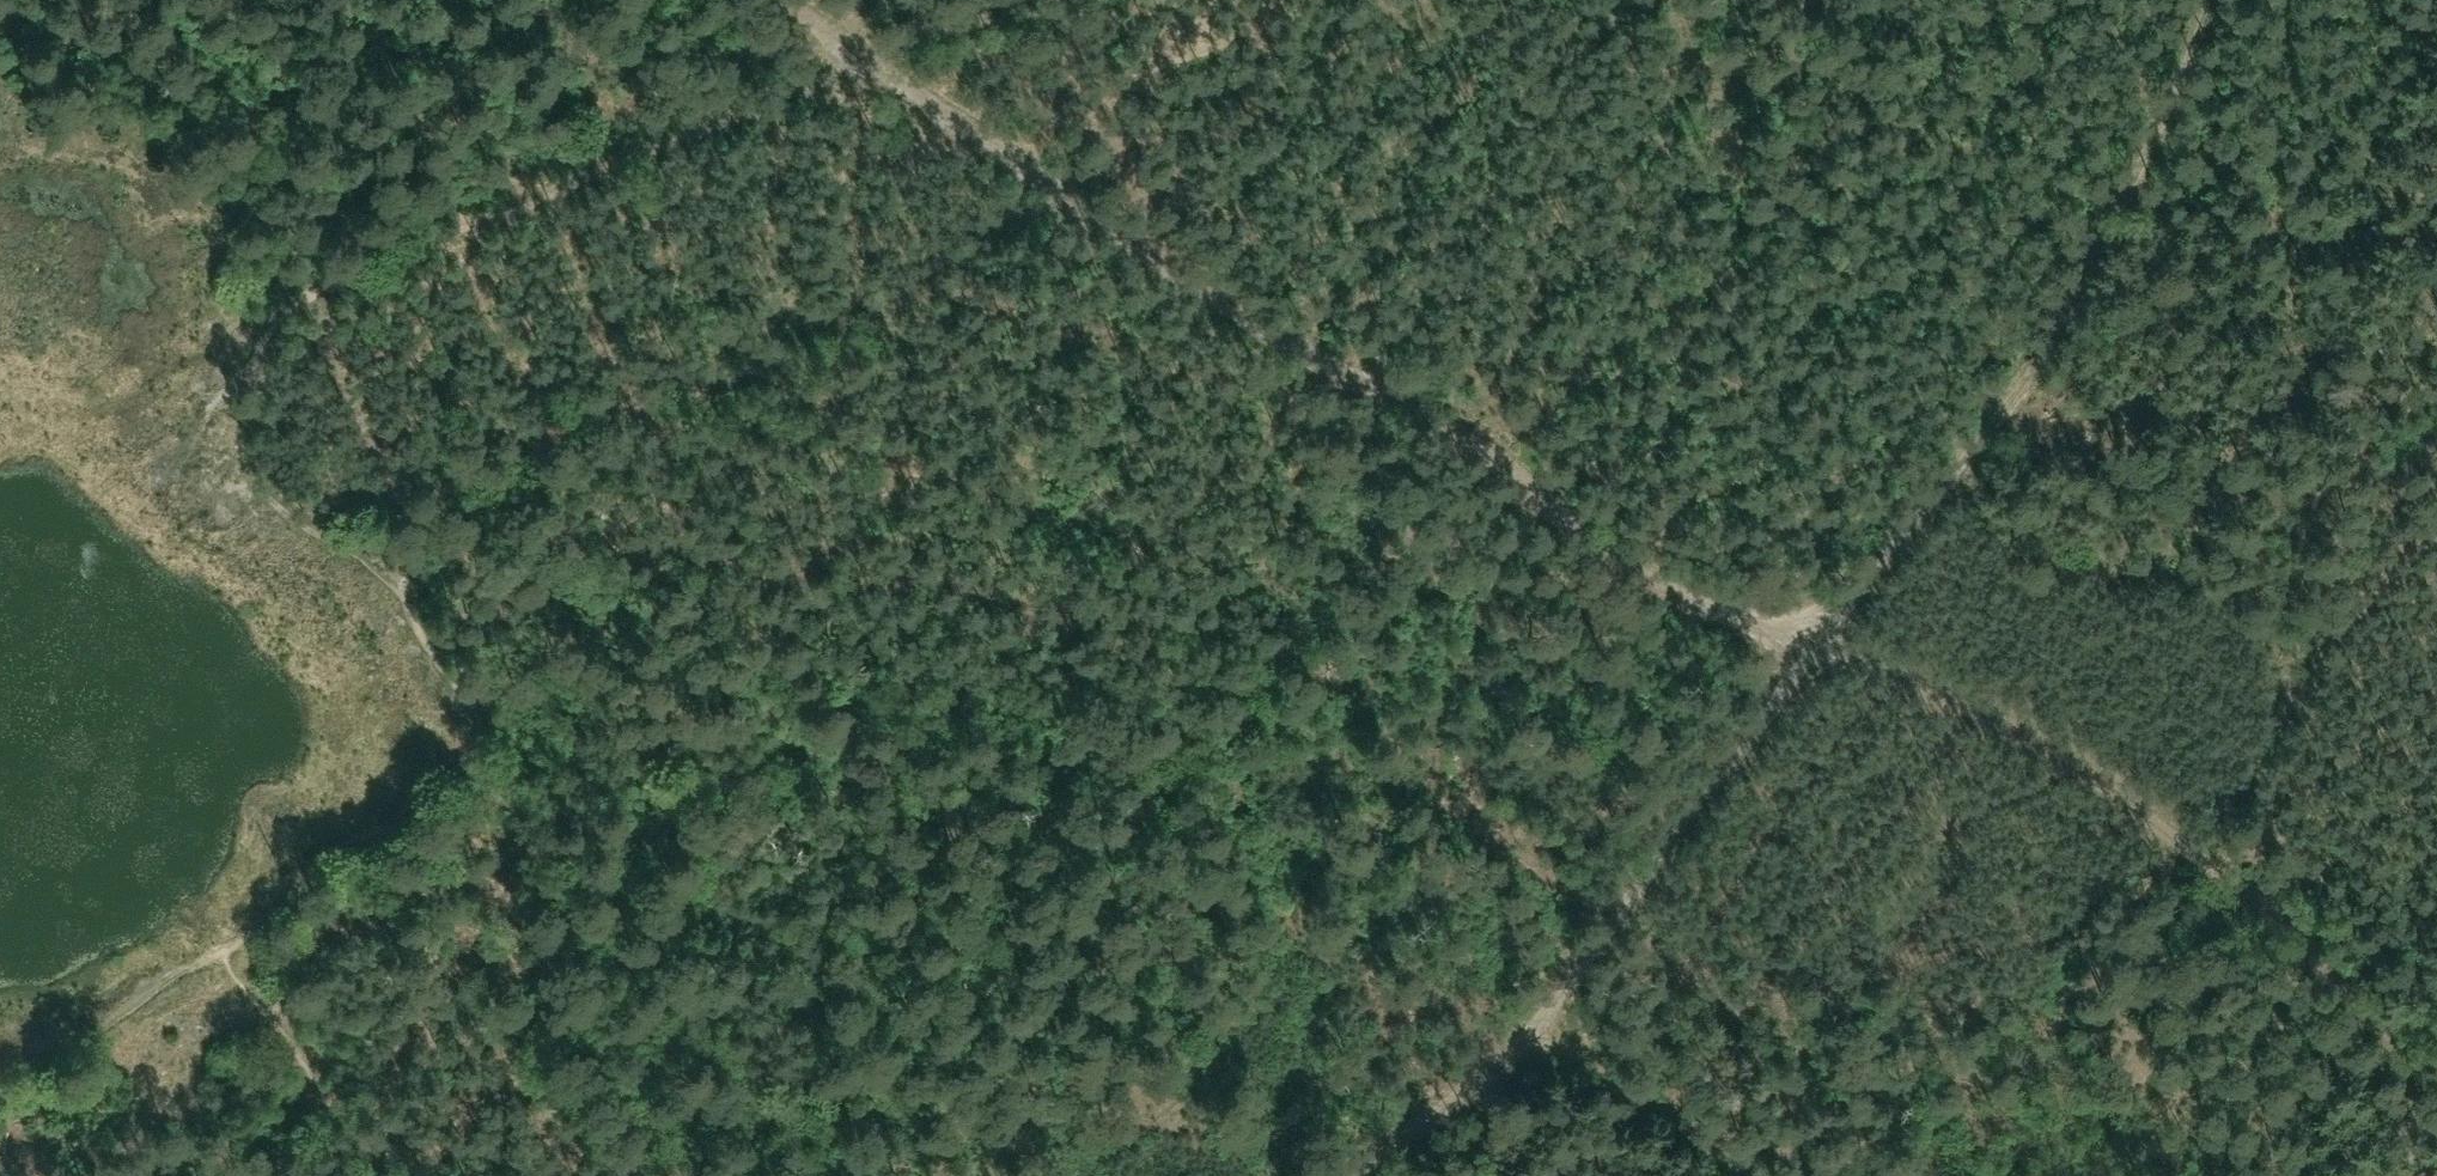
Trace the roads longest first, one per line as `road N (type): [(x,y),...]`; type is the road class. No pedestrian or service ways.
road 1 (track): [(773,0),(858,66),(1613,545),(1658,585),(1823,643)]
road 2 (track): [(2436,1067),(2137,812),(2007,722),(1823,643)]
road 3 (track): [(1823,643),(2099,244),(2200,0)]
road 4 (track): [(1823,643),(1626,904),(1526,1010)]
road 5 (track): [(1774,1175),(1526,1010)]
road 6 (track): [(227,947),(303,1064),(322,1121),(346,1151),(387,1175)]
road 7 (track): [(1526,1010),(1359,1175)]

